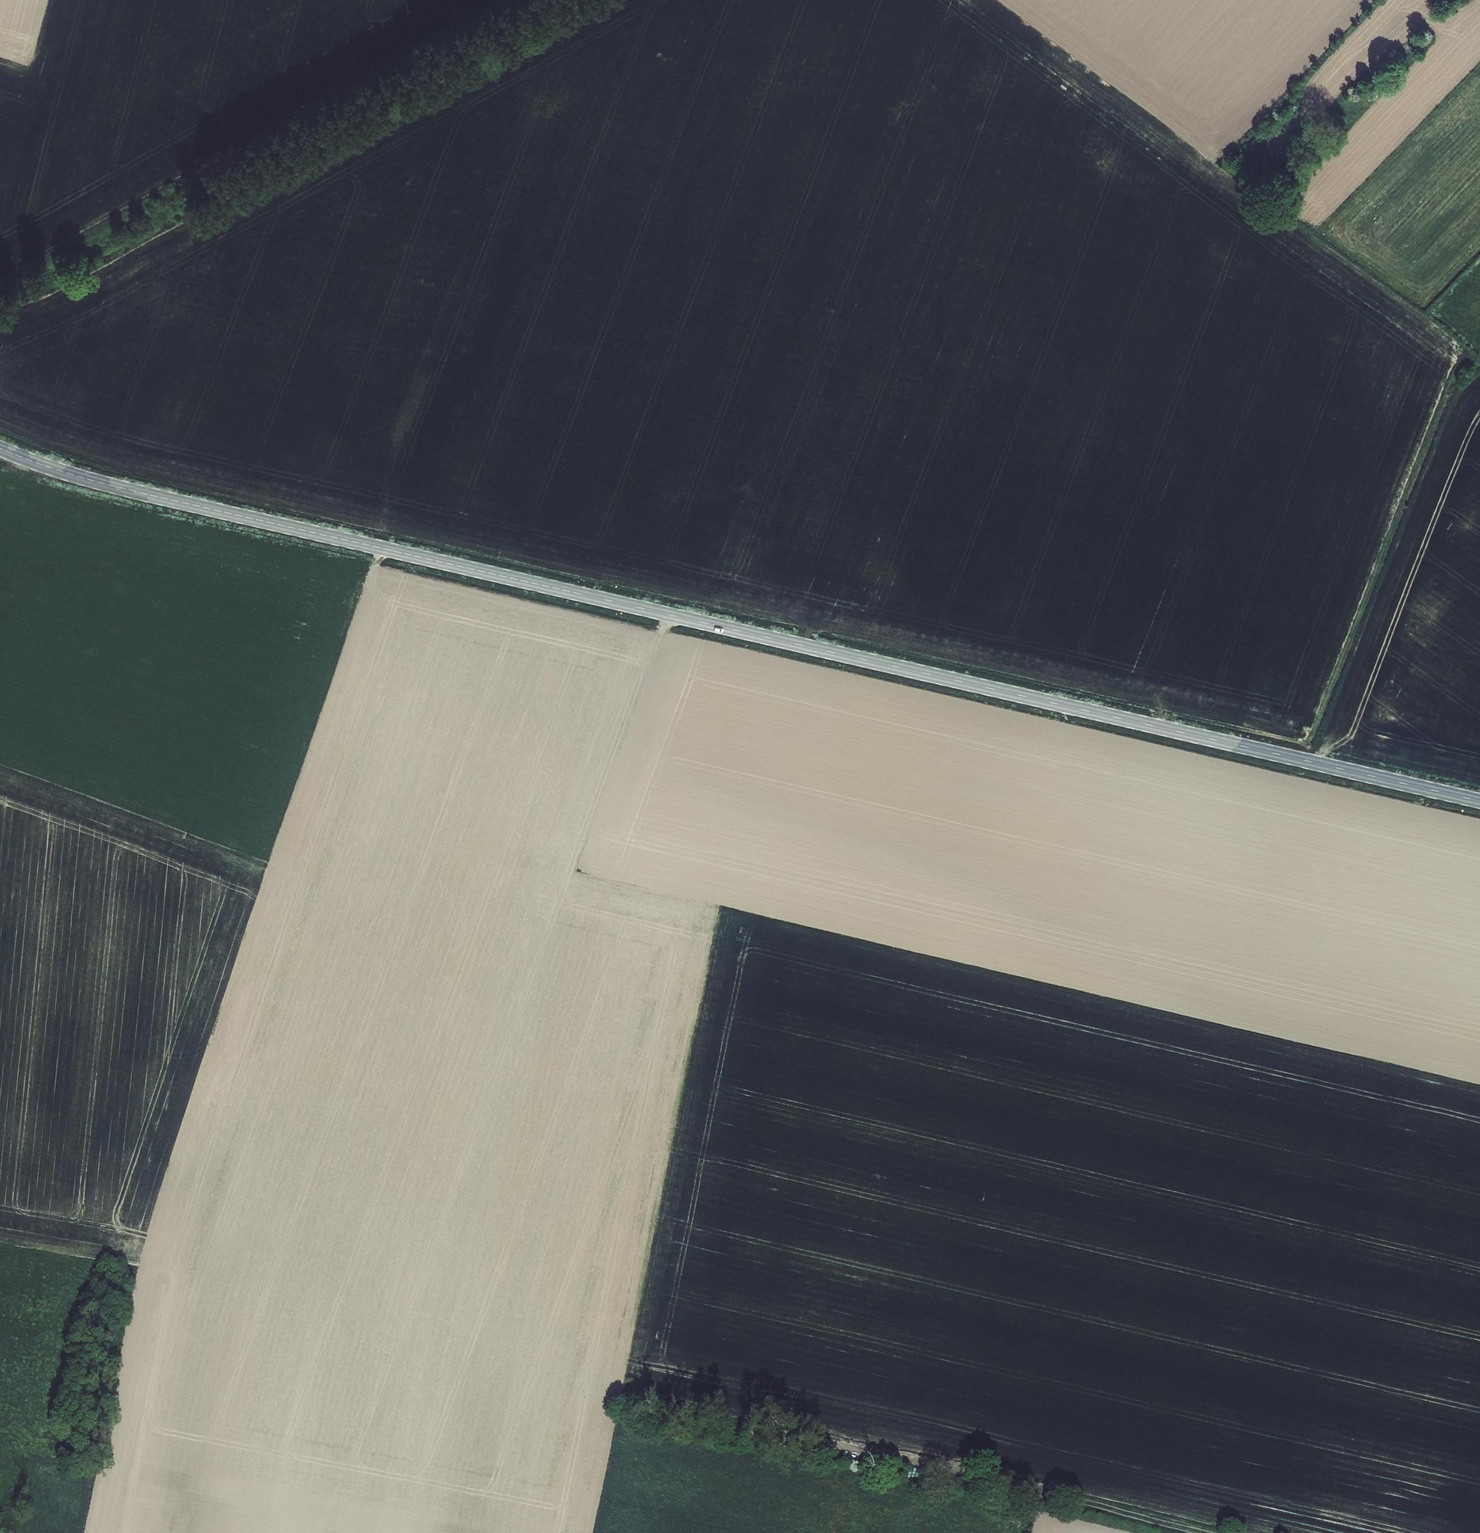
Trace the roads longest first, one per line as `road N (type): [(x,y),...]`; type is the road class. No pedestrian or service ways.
road 1 (tertiary): [(1479,801),(108,485),(0,448)]
road 2 (track): [(1051,1495),(1207,1532)]

